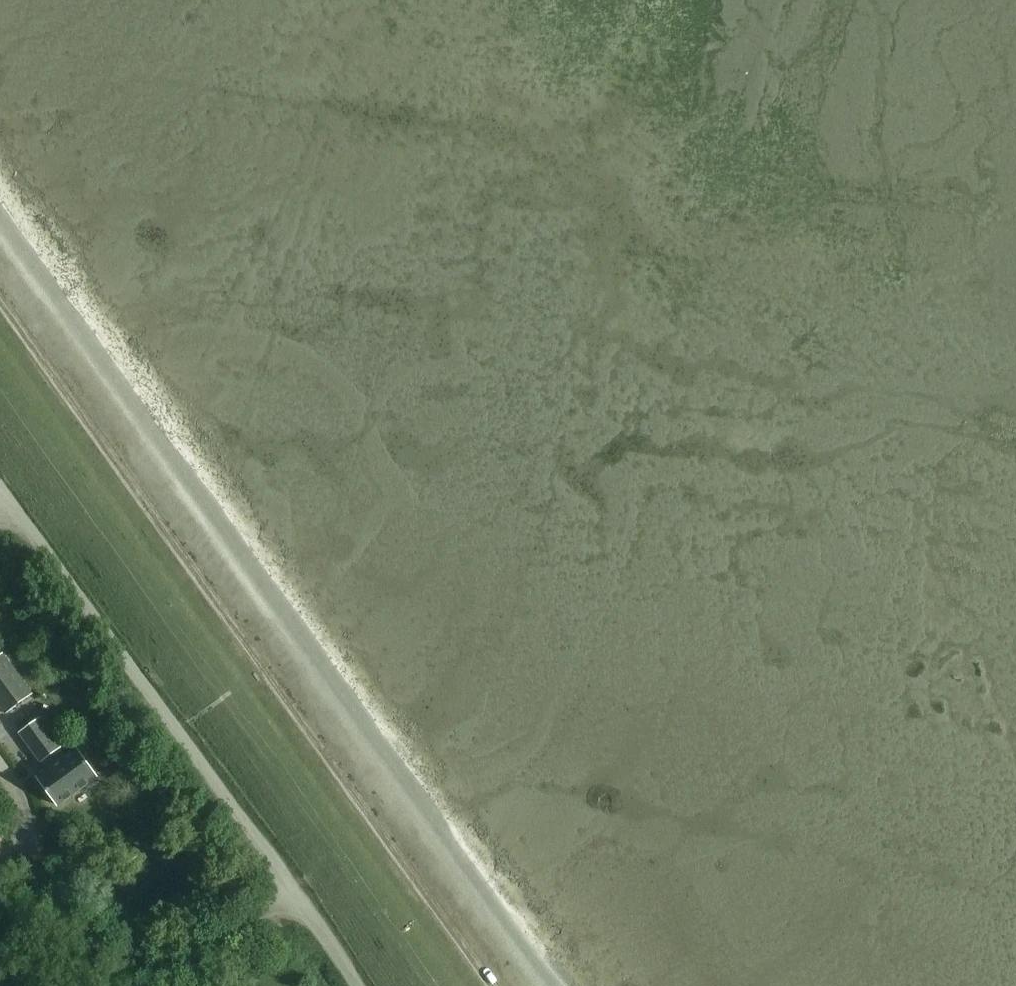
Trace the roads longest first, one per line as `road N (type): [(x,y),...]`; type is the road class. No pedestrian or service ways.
road 1 (unclassified): [(356,985),(0,501)]

